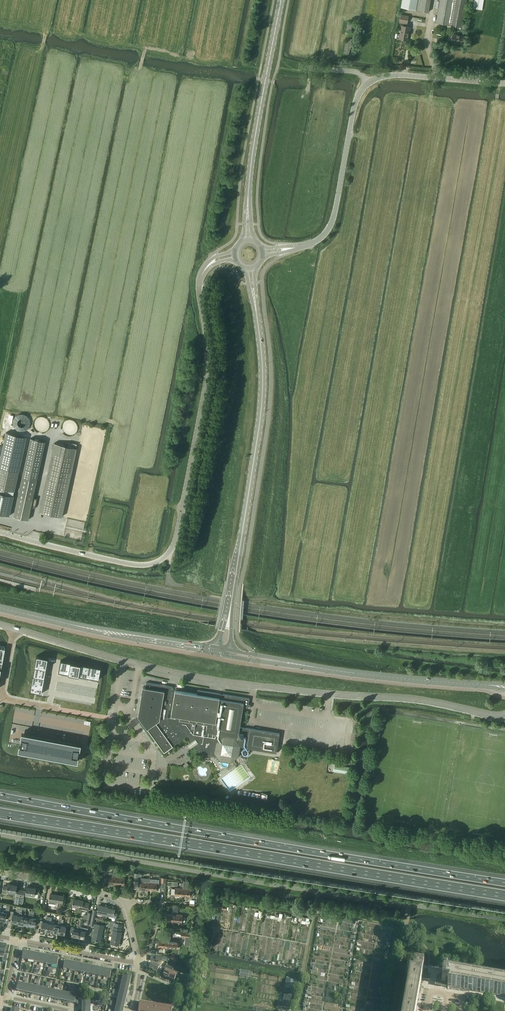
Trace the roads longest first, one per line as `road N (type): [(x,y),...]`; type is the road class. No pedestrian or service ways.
road 1 (motorway): [(504,883),(0,796)]
road 2 (motorway): [(0,813),(504,895)]
road 3 (tertiary): [(208,266),(199,289),(207,375),(174,546),(160,560),(137,564),(0,532)]
road 4 (unclassified): [(337,694),(157,669),(14,627)]
road 5 (track): [(504,625),(246,600),(181,586)]
road 6 (secondary): [(229,620),(262,412),(254,299)]
road 7 (secondary): [(219,651),(0,609)]
road 8 (secondary): [(248,211),(281,0)]
road 9 (secondary): [(504,687),(295,664)]
road 10 (unclassified): [(368,83),(357,97),(334,219),(316,242),(290,248)]
road 11 (unclassified): [(337,694),(504,715)]
road 12 (unclassified): [(504,83),(397,75),(368,83)]
road 13 (residential): [(142,965),(17,940)]
road 14 (residential): [(124,900),(0,872)]

